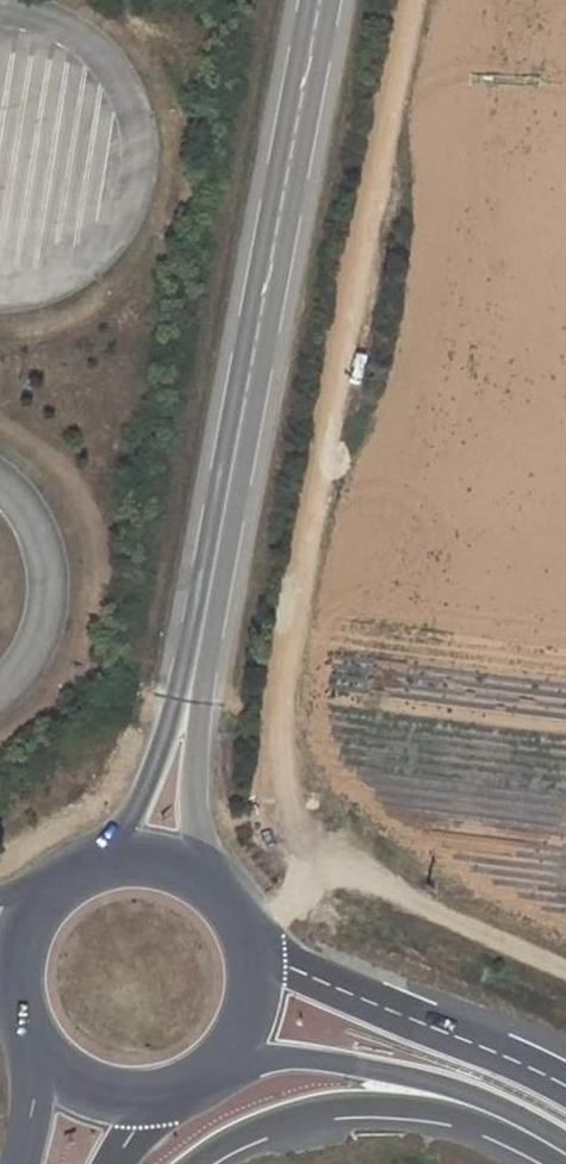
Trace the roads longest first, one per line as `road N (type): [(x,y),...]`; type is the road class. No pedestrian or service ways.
road 1 (secondary): [(321,0),(182,737)]
road 2 (track): [(414,0),(278,702)]
road 3 (track): [(565,971),(375,882),(321,869),(294,817),(278,702)]
road 4 (trunk): [(191,1163),(275,1119),(364,1103),(463,1115),(561,1163)]
road 5 (trunk): [(236,1047),(424,1078),(565,1142)]
road 6 (trunk): [(565,1086),(252,948)]
road 7 (secondary): [(218,892),(182,737)]
road 8 (secondary): [(182,737),(114,860)]
road 9 (primary): [(33,1045),(84,1090),(146,1100)]
road 10 (primary): [(114,860),(56,888),(20,942)]
road 11 (primary): [(33,1045),(31,1117),(18,1163)]

